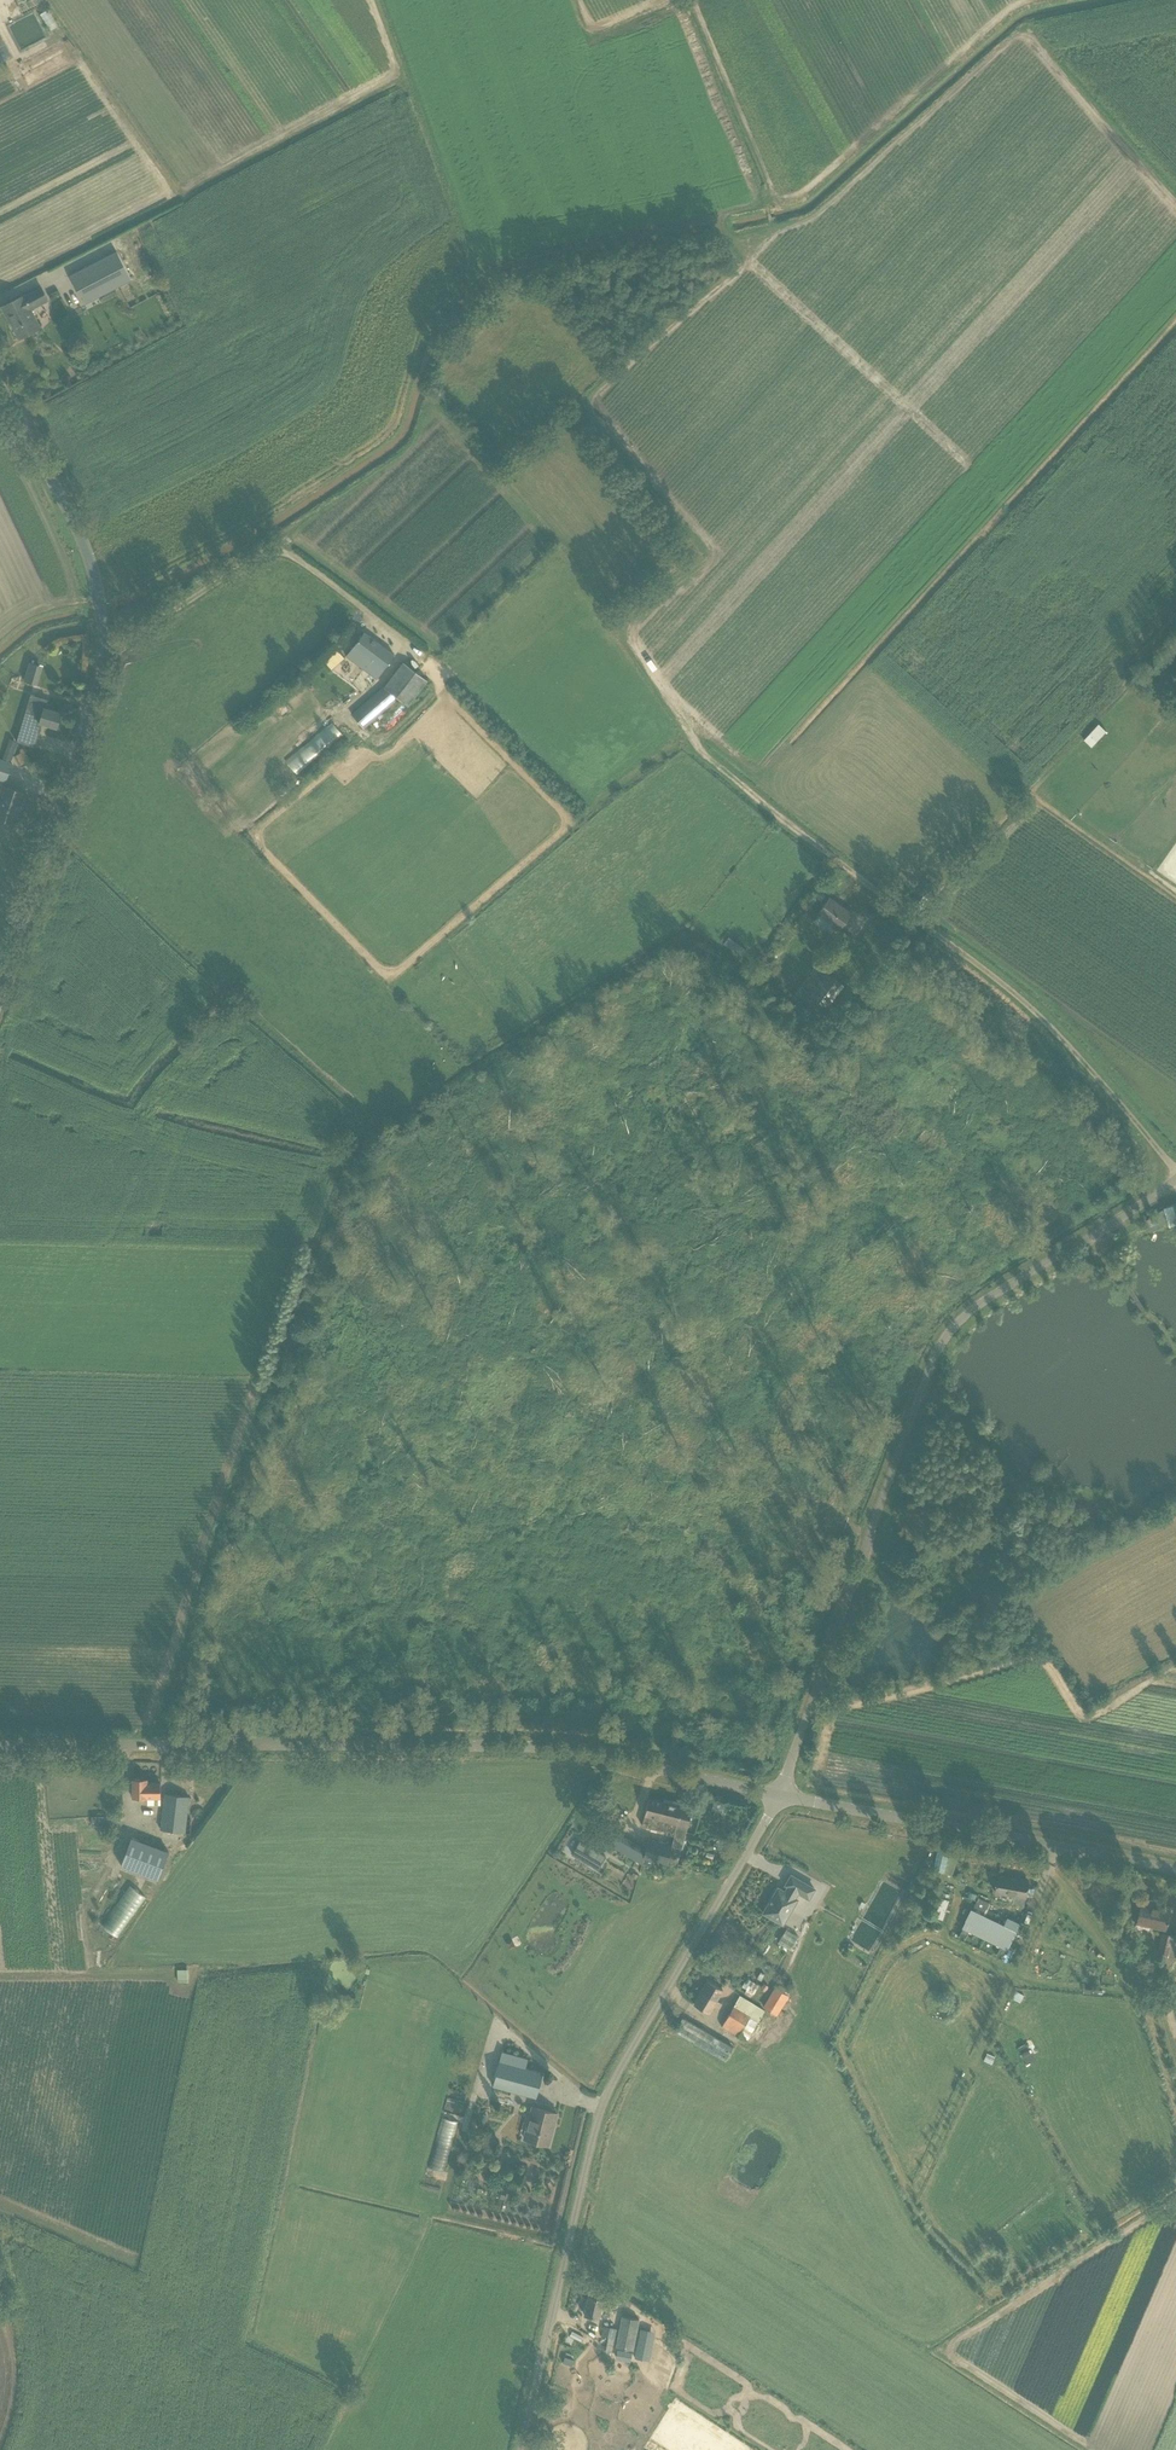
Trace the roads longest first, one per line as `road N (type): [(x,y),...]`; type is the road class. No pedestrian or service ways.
road 1 (unclassified): [(778,1801),(615,1751),(536,1742),(0,1743)]
road 2 (unclassified): [(778,1801),(925,1380),(957,1324),(1175,1179)]
road 3 (unclassified): [(520,2449),(589,2135),(614,2068),(778,1801)]
road 4 (unclassified): [(0,991),(101,644),(84,544),(0,393)]
road 5 (unclassified): [(1175,1179),(1062,1040),(1002,983),(833,858)]
road 6 (unclassified): [(1175,1870),(778,1801)]
road 7 (track): [(101,644),(254,557),(284,551),(427,664)]
road 8 (track): [(629,634),(702,752),(833,858)]

